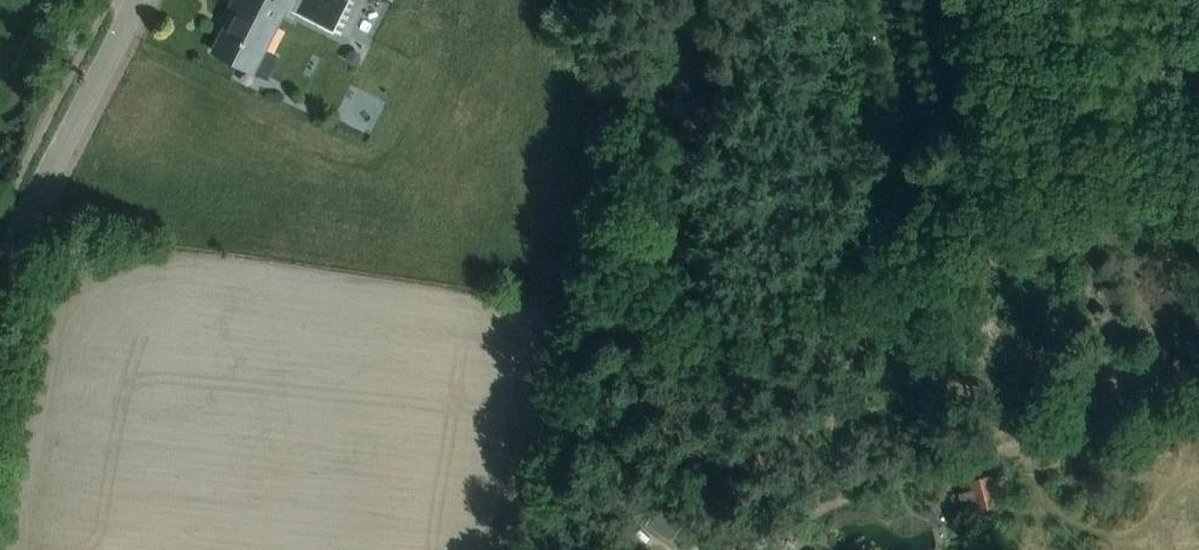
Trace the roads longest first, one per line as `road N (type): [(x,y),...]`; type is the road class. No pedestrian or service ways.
road 1 (tertiary): [(0,268),(135,0)]

